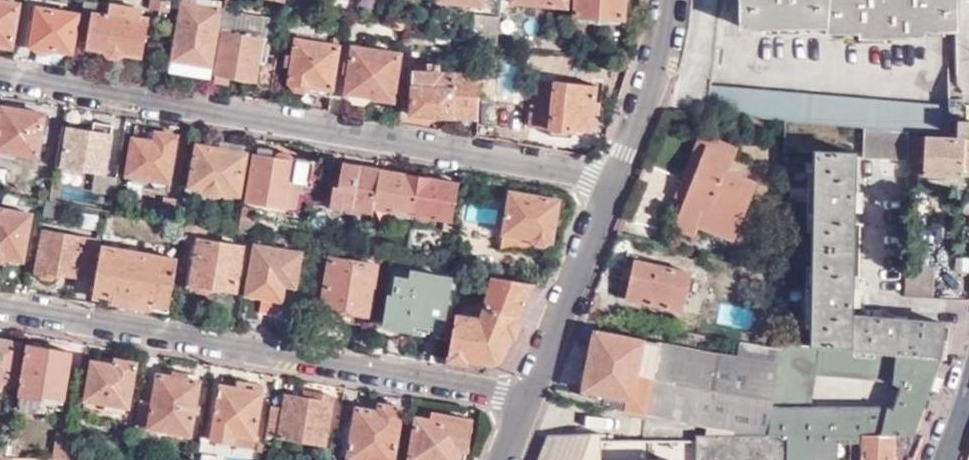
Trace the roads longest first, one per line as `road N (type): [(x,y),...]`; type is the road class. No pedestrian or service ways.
road 1 (residential): [(0,78),(607,181)]
road 2 (residential): [(522,399),(0,309)]
road 3 (residential): [(607,181),(522,399)]
road 4 (residential): [(666,0),(651,75),(607,181)]

